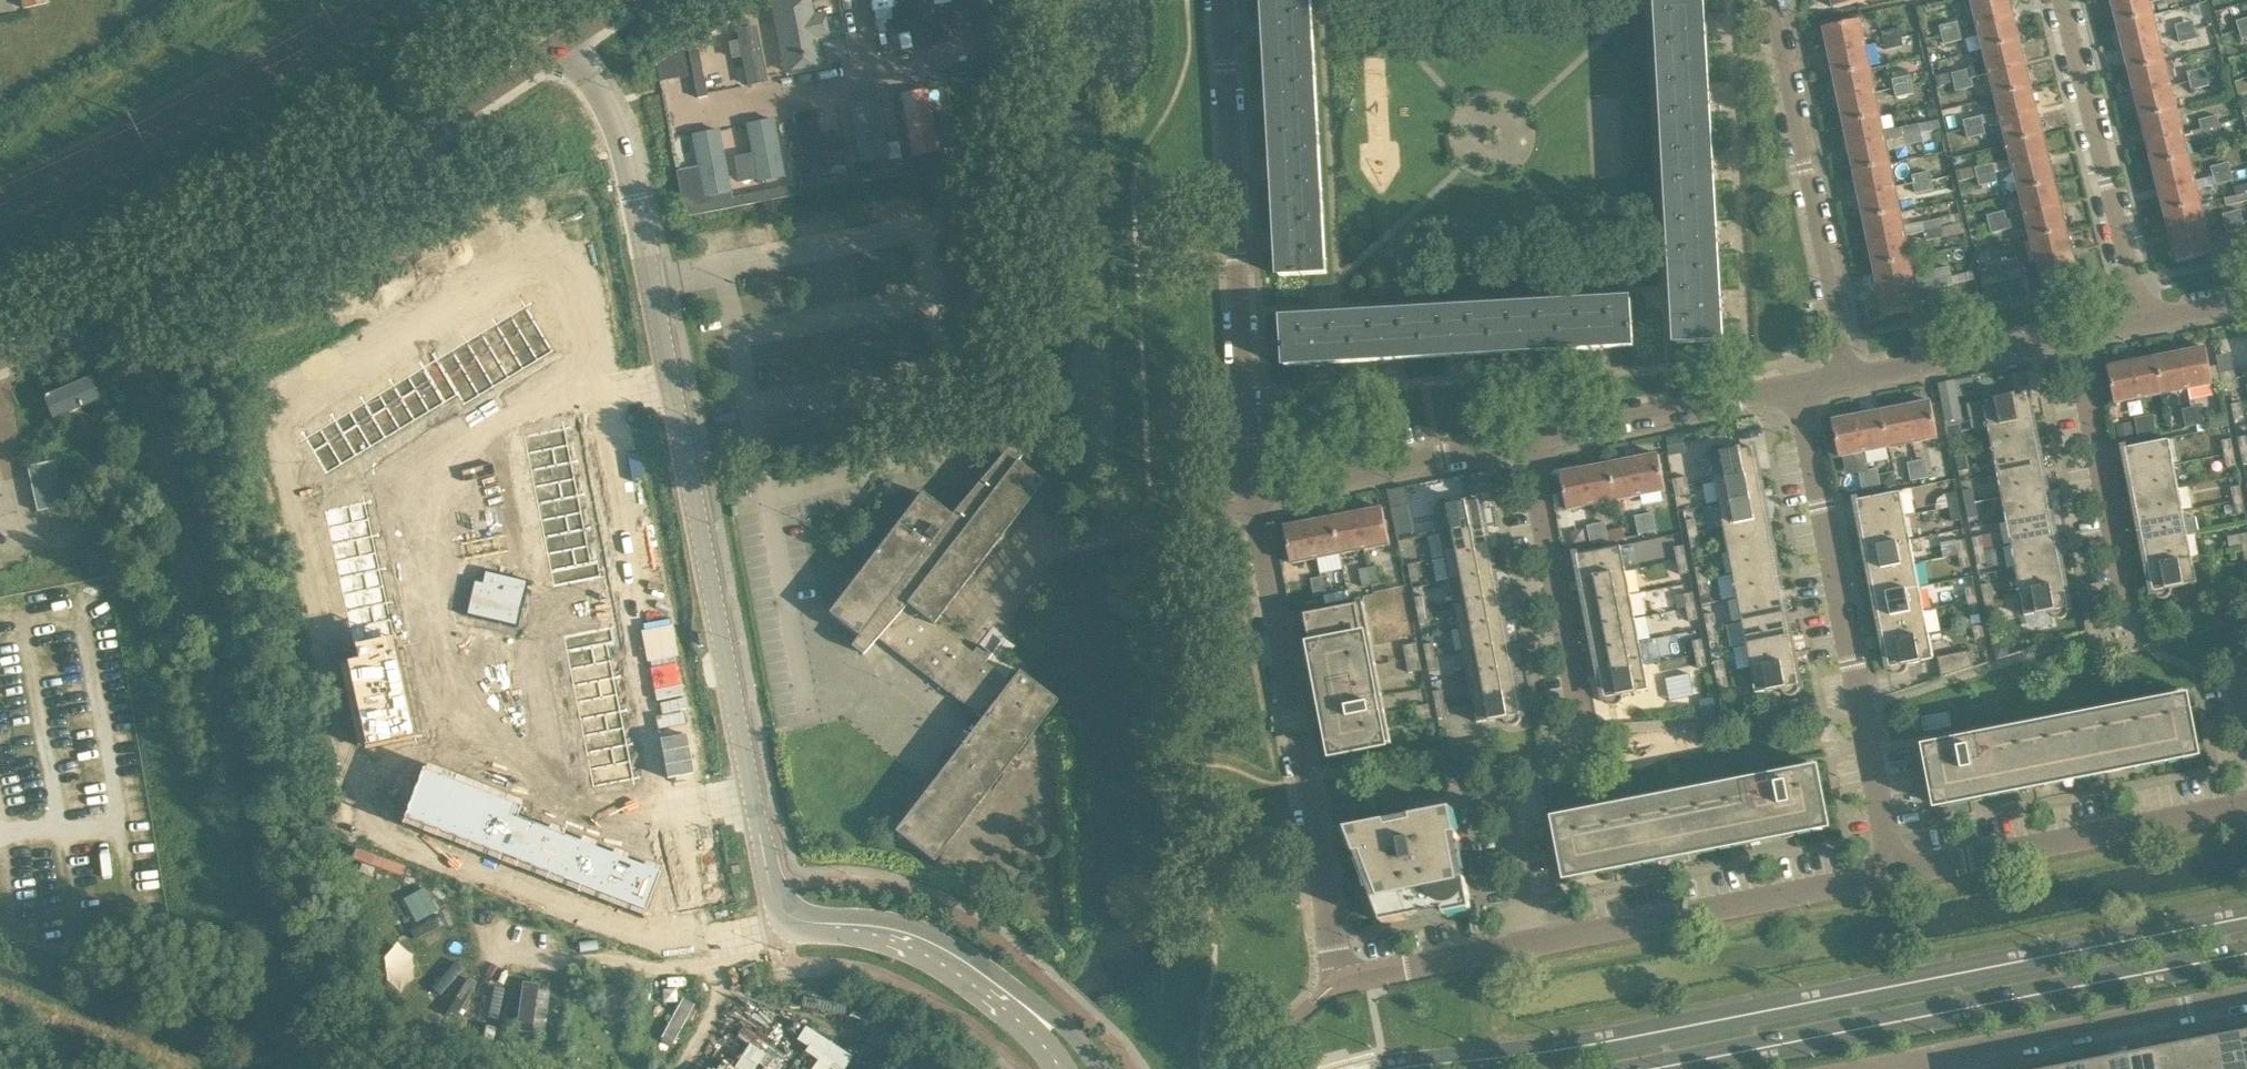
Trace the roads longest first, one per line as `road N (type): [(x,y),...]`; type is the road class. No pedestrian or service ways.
road 1 (residential): [(559,39),(614,126),(635,197),(774,899)]
road 2 (secondary): [(2246,918),(1475,1068)]
road 3 (residential): [(1532,943),(1341,983),(1252,500)]
road 4 (residential): [(0,355),(229,252),(559,39)]
road 5 (secondary): [(1645,1068),(2246,954)]
road 6 (residential): [(1252,500),(1221,0)]
road 7 (residential): [(1893,873),(1798,386)]
road 8 (residential): [(1845,377),(1770,0)]
road 9 (residential): [(1893,873),(1532,943)]
road 10 (residential): [(2246,805),(1893,873)]
road 11 (residential): [(2066,0),(2141,322)]
road 12 (residential): [(2134,641),(2076,334)]
road 13 (residential): [(1955,1051),(2246,993)]
road 14 (residential): [(1583,720),(1528,438)]
road 15 (residential): [(1252,500),(1282,486),(1528,438)]
road 16 (residential): [(1528,438),(1798,386)]
road 17 (residential): [(1845,377),(2076,334)]
road 18 (residential): [(1103,1068),(1035,1003),(982,964),(938,946)]
road 19 (residential): [(938,946),(898,930),(795,920),(774,899)]
road 20 (residential): [(938,946),(1062,1068)]
road 21 (residential): [(1532,943),(1500,781)]

